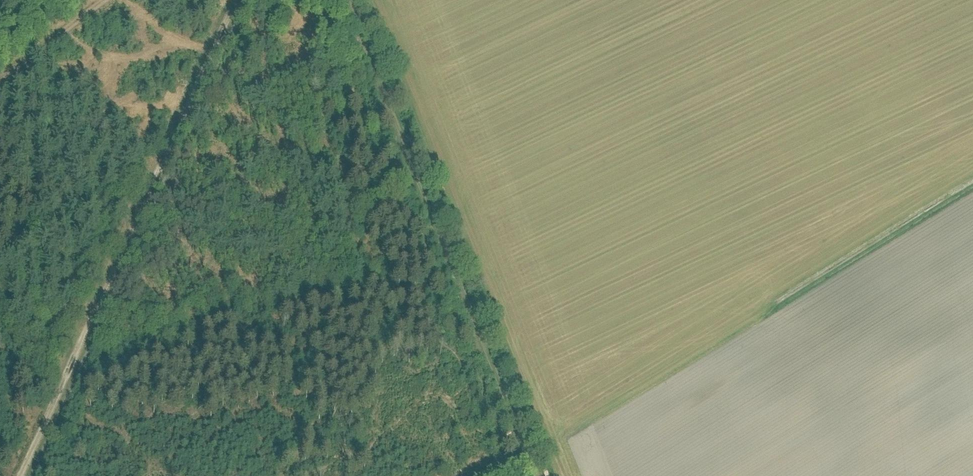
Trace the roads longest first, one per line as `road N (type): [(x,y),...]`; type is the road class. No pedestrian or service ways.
road 1 (track): [(538,475),(347,0)]
road 2 (track): [(972,180),(768,304)]
road 3 (track): [(0,78),(105,0)]

